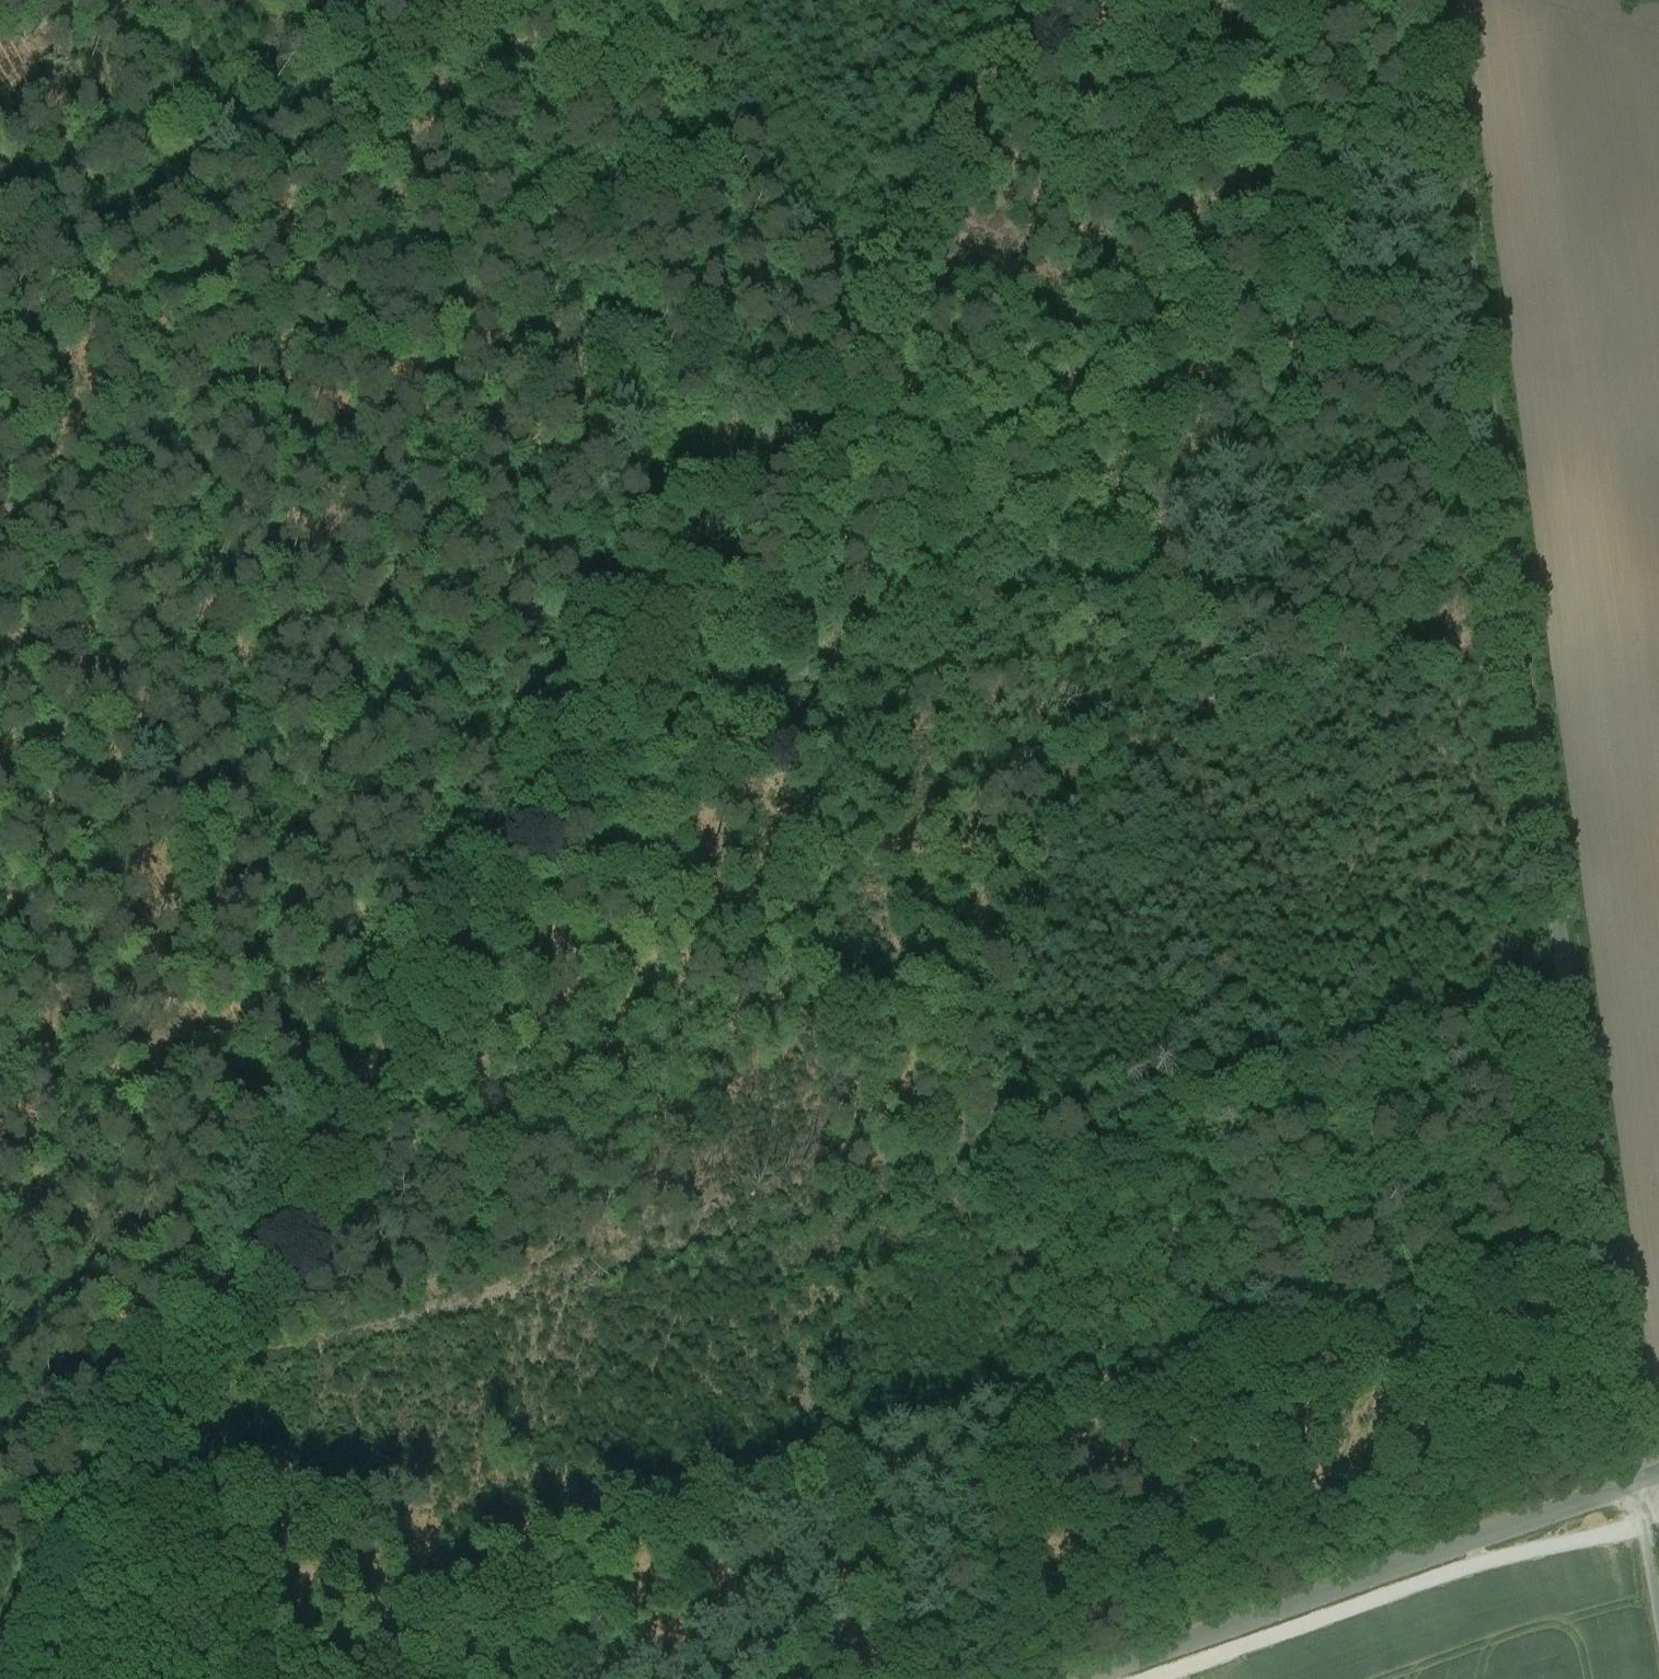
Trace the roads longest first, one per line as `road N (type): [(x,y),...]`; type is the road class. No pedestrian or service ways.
road 1 (track): [(0,1659),(1046,0)]
road 2 (unclassified): [(1641,1477),(1440,0)]
road 3 (unclassified): [(1075,1678),(1641,1477)]

